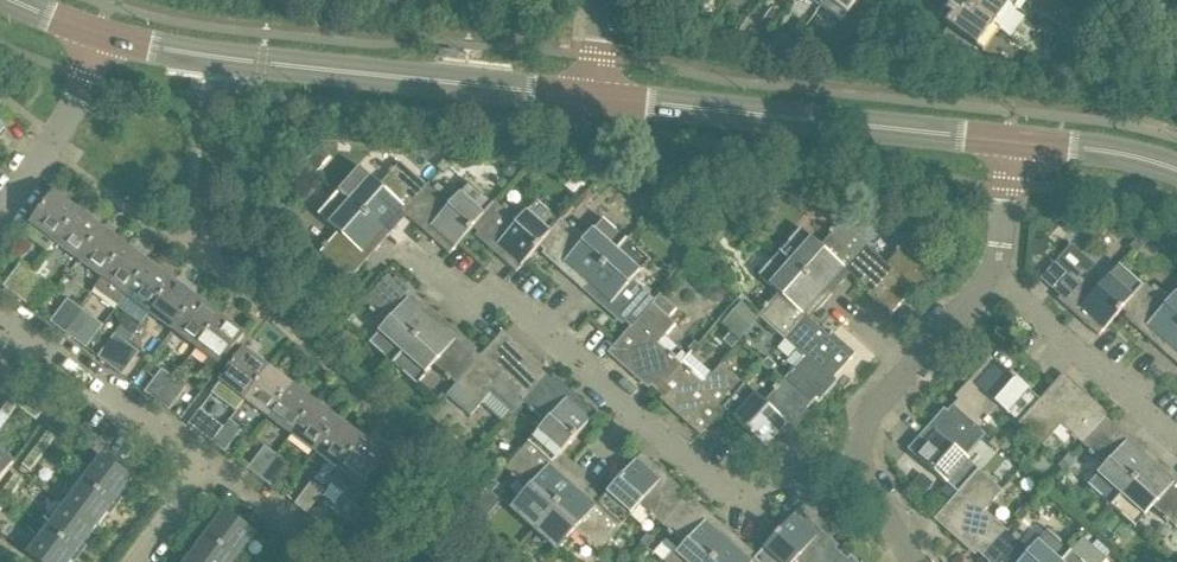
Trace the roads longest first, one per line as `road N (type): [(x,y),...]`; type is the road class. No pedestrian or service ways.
road 1 (residential): [(872,466),(723,492),(506,299),(472,303),(405,247)]
road 2 (tertiary): [(593,96),(256,61),(101,35)]
road 3 (tertiary): [(1011,143),(593,96)]
road 4 (residential): [(139,561),(205,469),(0,317)]
road 5 (residential): [(1176,438),(992,271)]
road 6 (residential): [(872,466),(883,394),(992,271)]
road 7 (residential): [(0,210),(88,79),(101,35)]
road 8 (tertiary): [(1176,172),(1118,153),(1011,143)]
road 9 (residential): [(992,271),(1011,143)]

